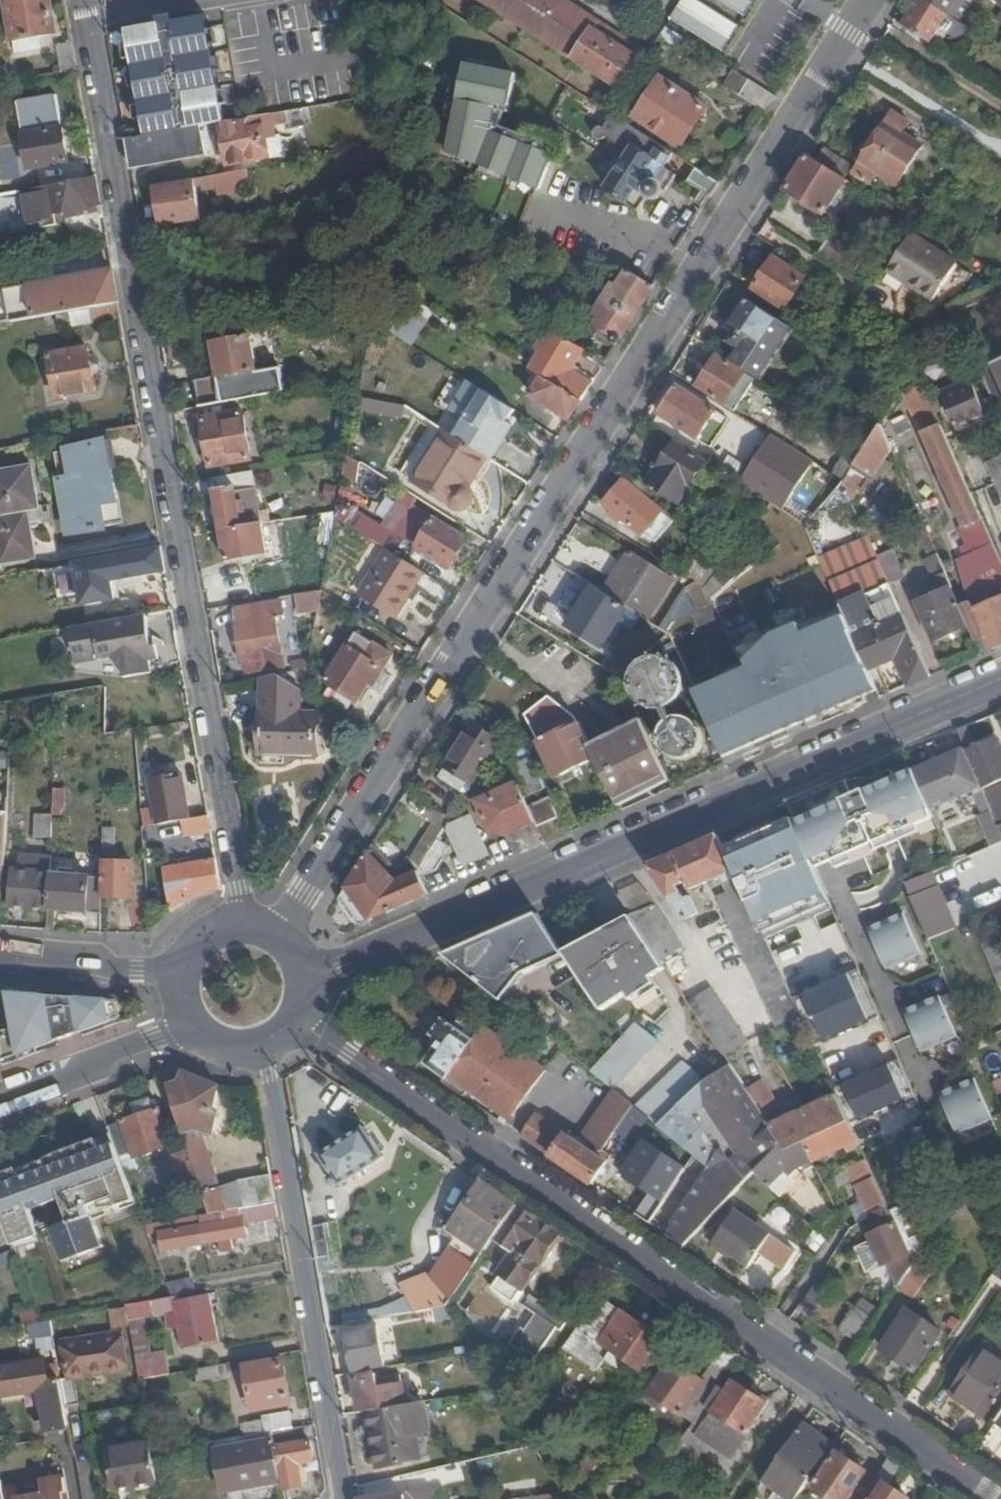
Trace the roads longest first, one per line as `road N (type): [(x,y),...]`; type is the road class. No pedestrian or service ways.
road 1 (residential): [(871,0),(303,893),(285,935)]
road 2 (residential): [(83,0),(240,920)]
road 3 (residential): [(297,1026),(995,1498)]
road 4 (secondary): [(1000,680),(309,981)]
road 5 (residential): [(261,1052),(343,1498)]
road 6 (secondary): [(0,1098),(190,1031)]
road 7 (secondary): [(179,961),(137,972),(0,960)]

